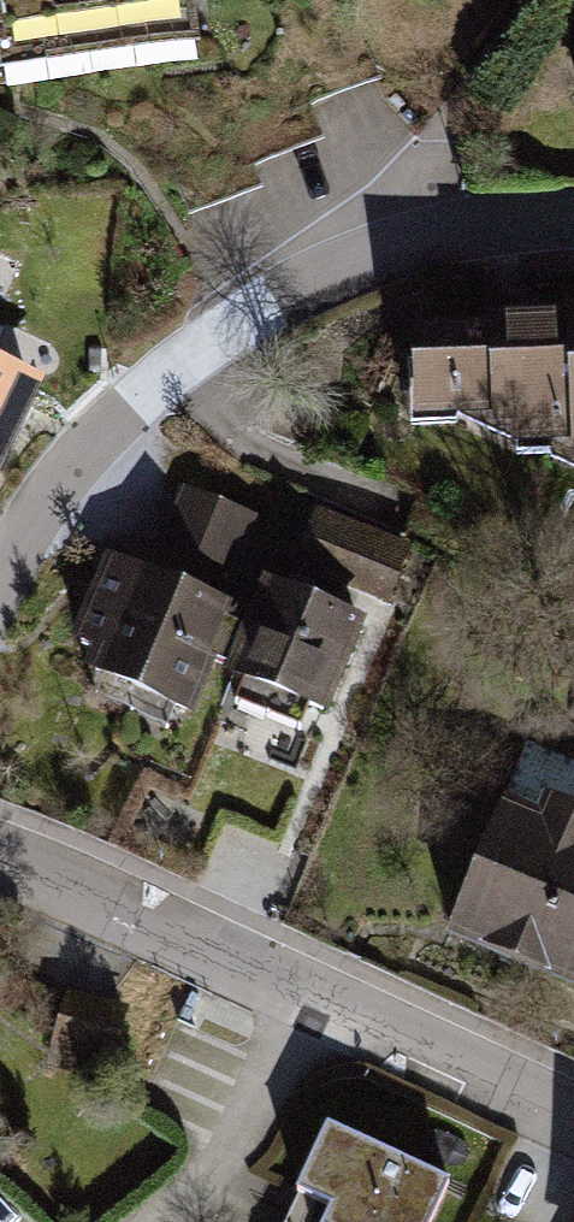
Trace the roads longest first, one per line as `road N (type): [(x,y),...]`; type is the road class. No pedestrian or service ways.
road 1 (residential): [(573,222),(427,239),(286,291),(192,355),(92,443),(35,517),(0,580)]
road 2 (residential): [(0,861),(305,994)]
road 3 (residential): [(305,994),(573,1117)]
road 4 (residential): [(157,1221),(242,1138),(305,994)]

